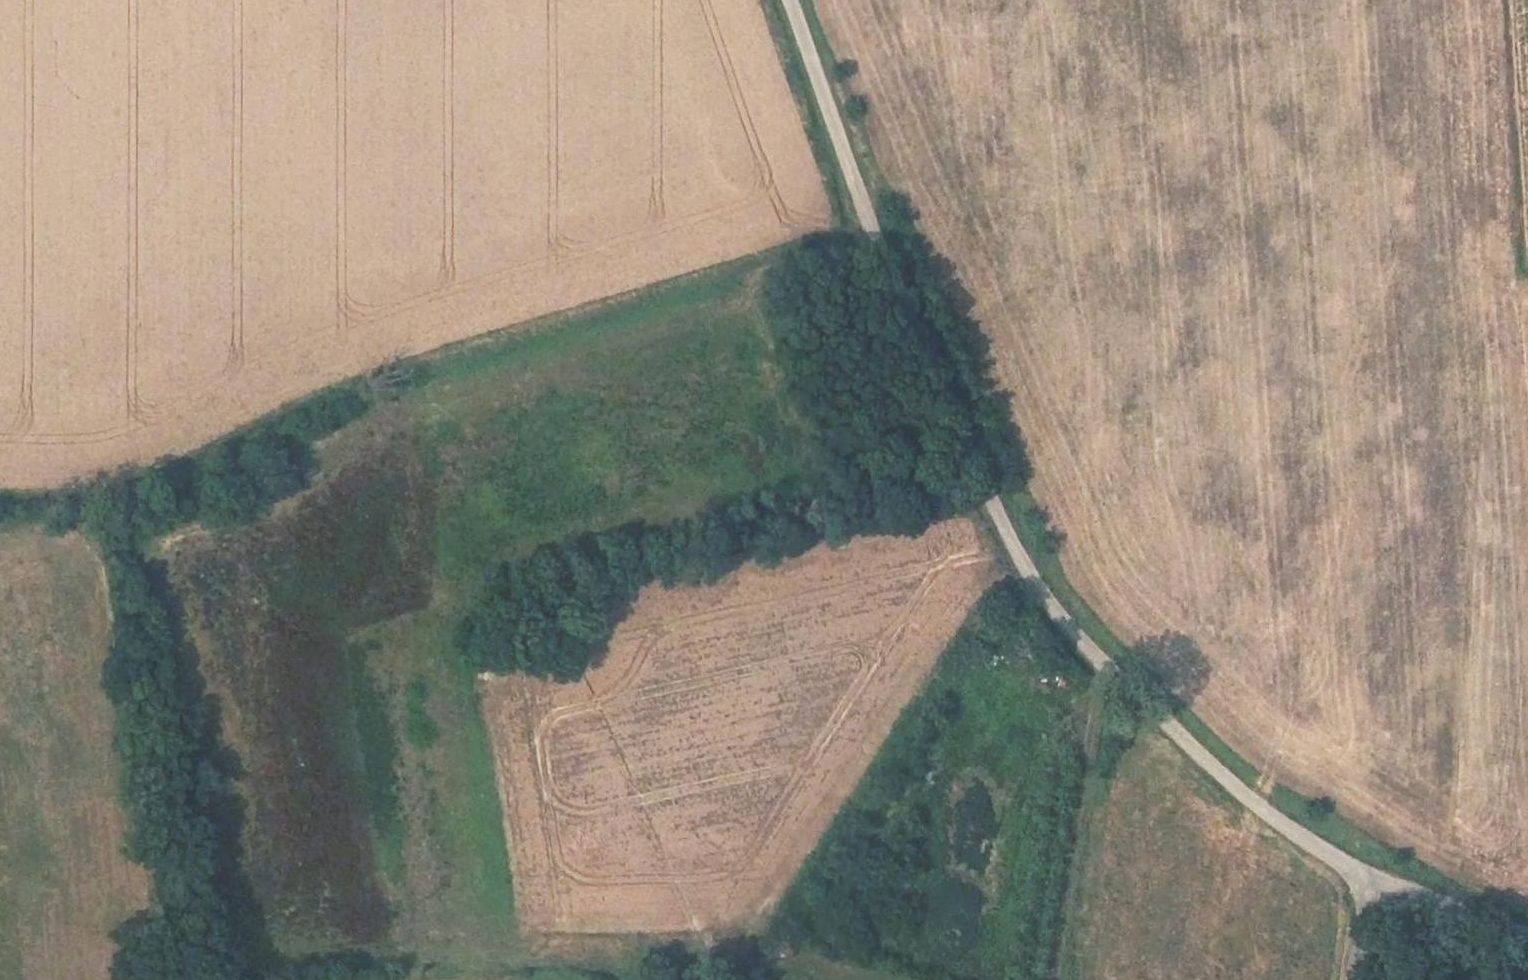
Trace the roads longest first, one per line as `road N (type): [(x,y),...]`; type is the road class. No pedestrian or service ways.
road 1 (unclassified): [(790,0),(854,180),(998,515),(1099,664),(1273,821),(1366,877),(1353,979)]
road 2 (track): [(1527,937),(1366,877)]

